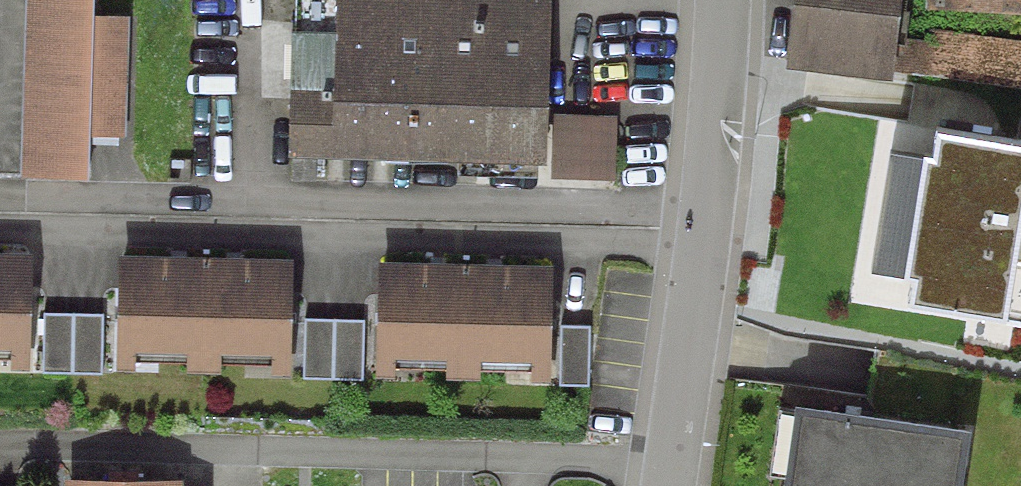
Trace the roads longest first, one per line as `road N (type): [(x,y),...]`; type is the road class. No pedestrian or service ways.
road 1 (residential): [(673,485),(704,244),(724,0)]

